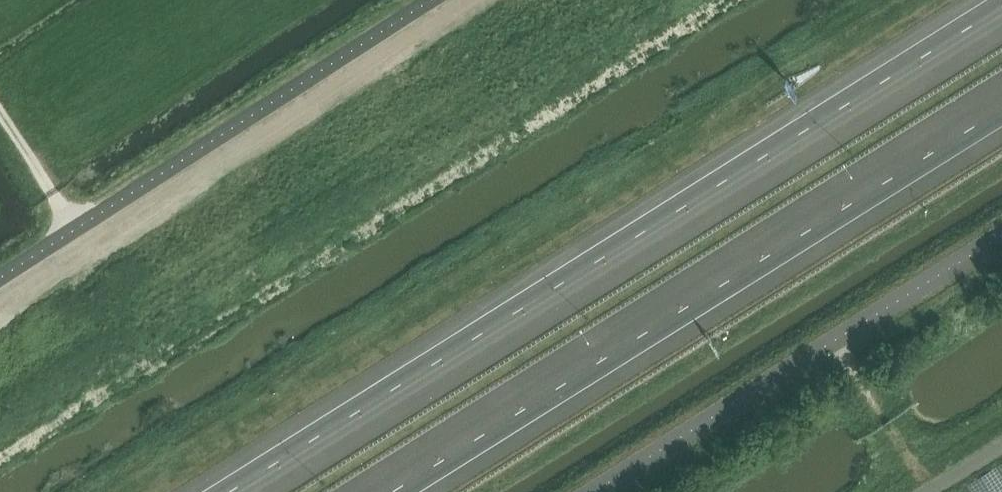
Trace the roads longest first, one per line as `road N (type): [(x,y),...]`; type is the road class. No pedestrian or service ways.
road 1 (motorway): [(1001,15),(246,491)]
road 2 (motorway): [(385,491),(1001,102)]

